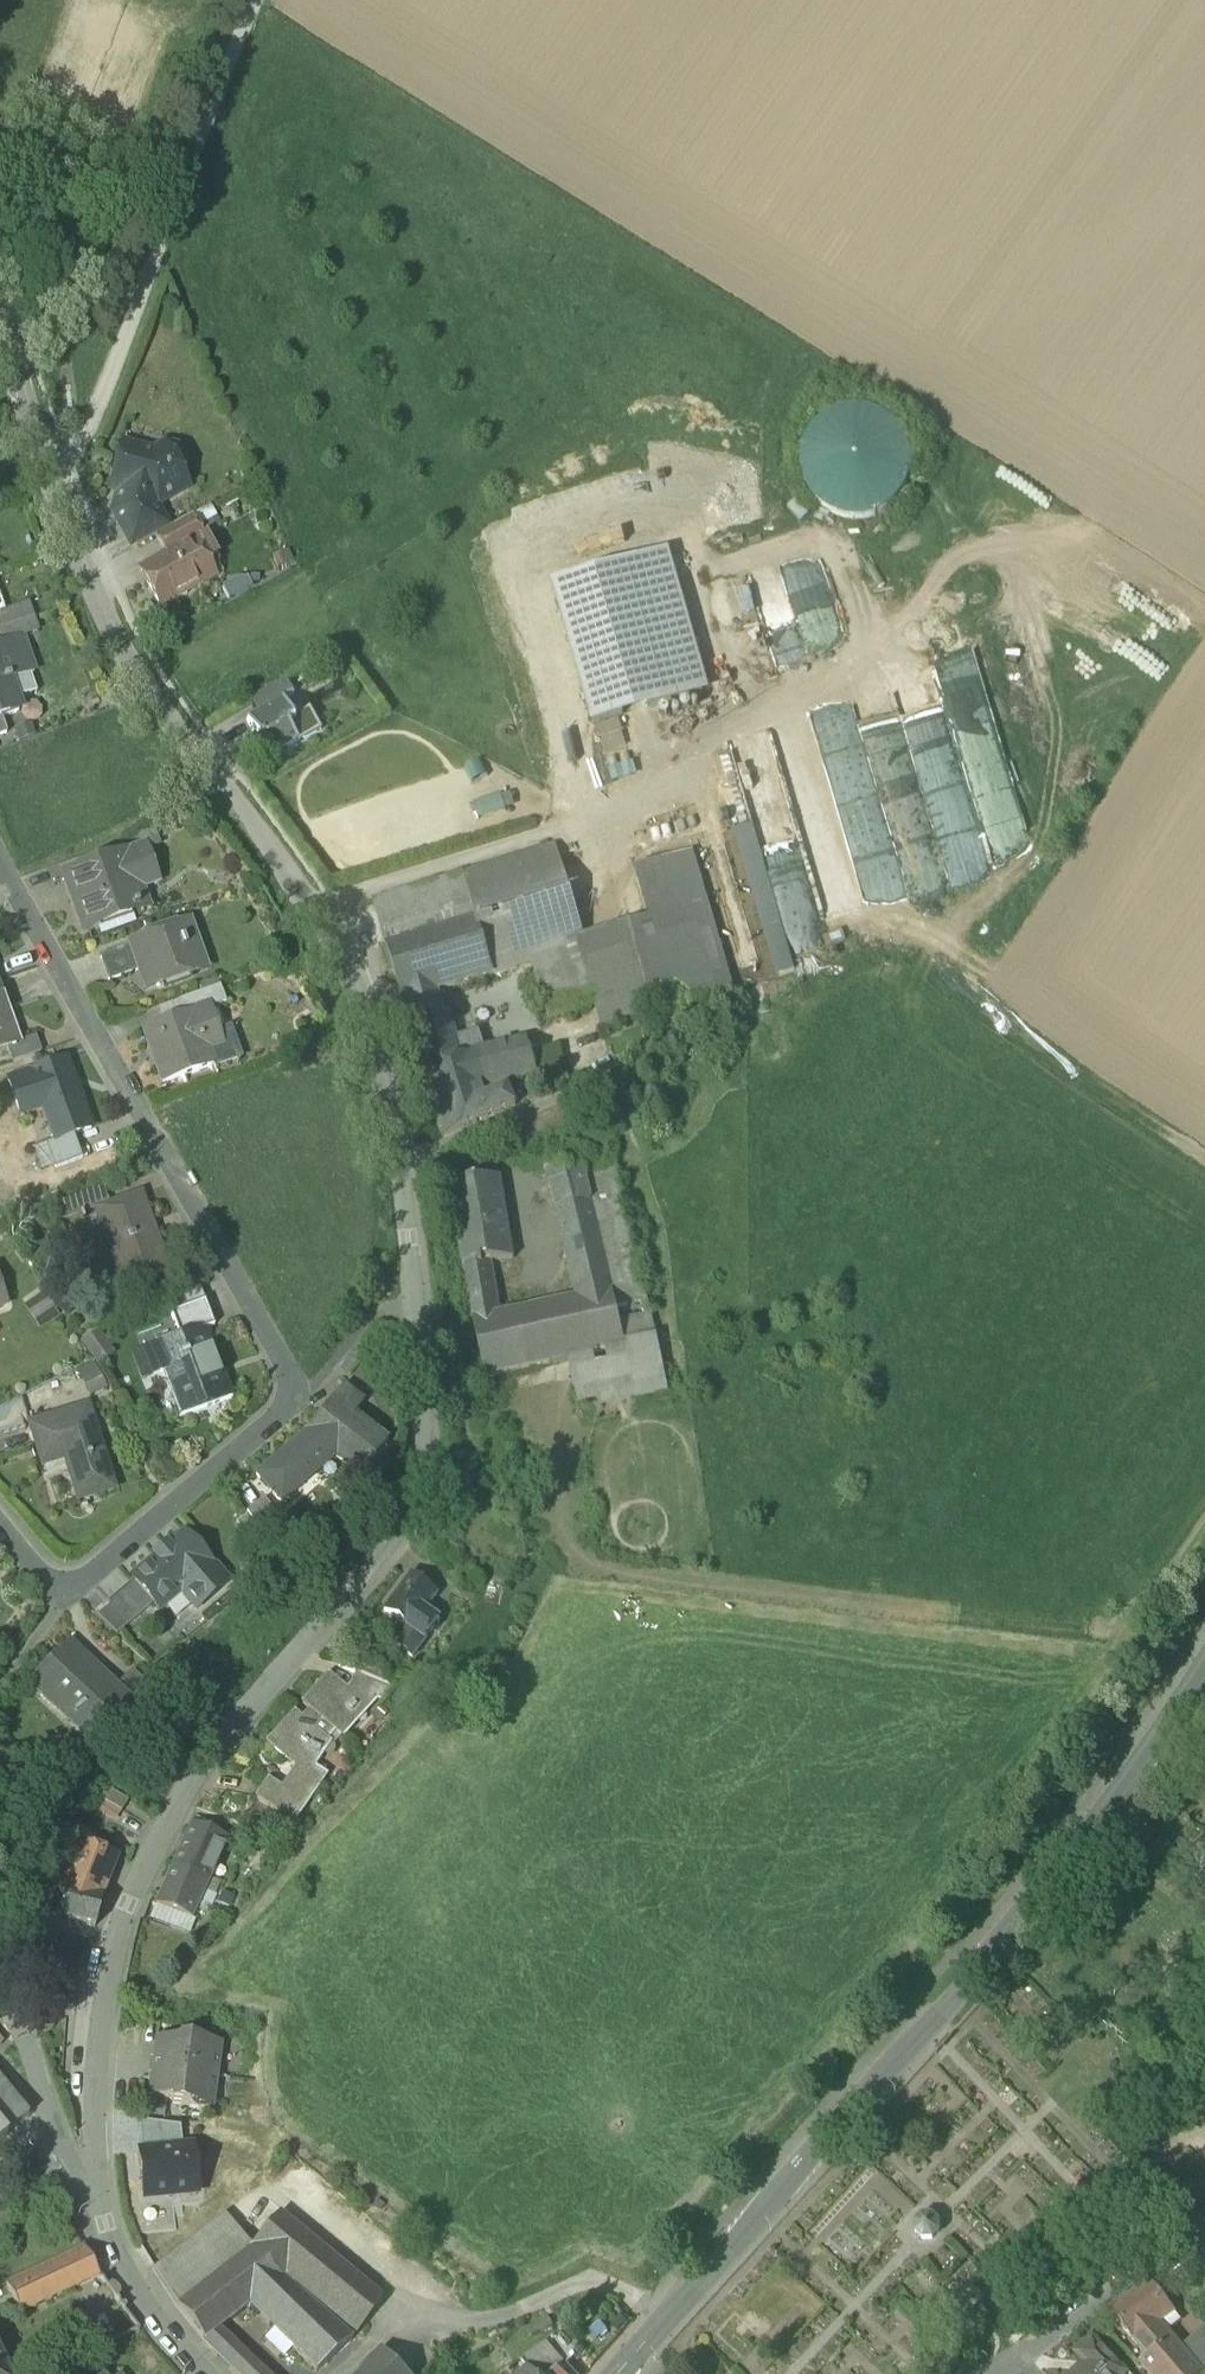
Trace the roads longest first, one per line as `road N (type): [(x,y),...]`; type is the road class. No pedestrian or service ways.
road 1 (residential): [(0,338),(113,641),(307,900),(342,961),(396,1132),(425,1410),(414,1495),(380,1554),(211,1749),(130,1906),(105,1998),(94,2087),(97,2201)]
road 2 (tertiary): [(619,2373),(987,1963),(1159,1736),(1204,1663)]
road 3 (track): [(1204,1522),(1135,1624),(1099,1635),(568,1566)]
road 4 (residential): [(0,867),(298,1400)]
road 5 (track): [(55,497),(256,0)]
road 6 (residential): [(0,1521),(54,1584),(83,1585),(298,1400)]
road 7 (track): [(1204,1153),(948,977)]
road 8 (residential): [(1017,2365),(1204,2223)]
road 9 (residential): [(0,2002),(57,2139),(97,2201)]
road 10 (residential): [(97,2201),(116,2259),(200,2373)]

